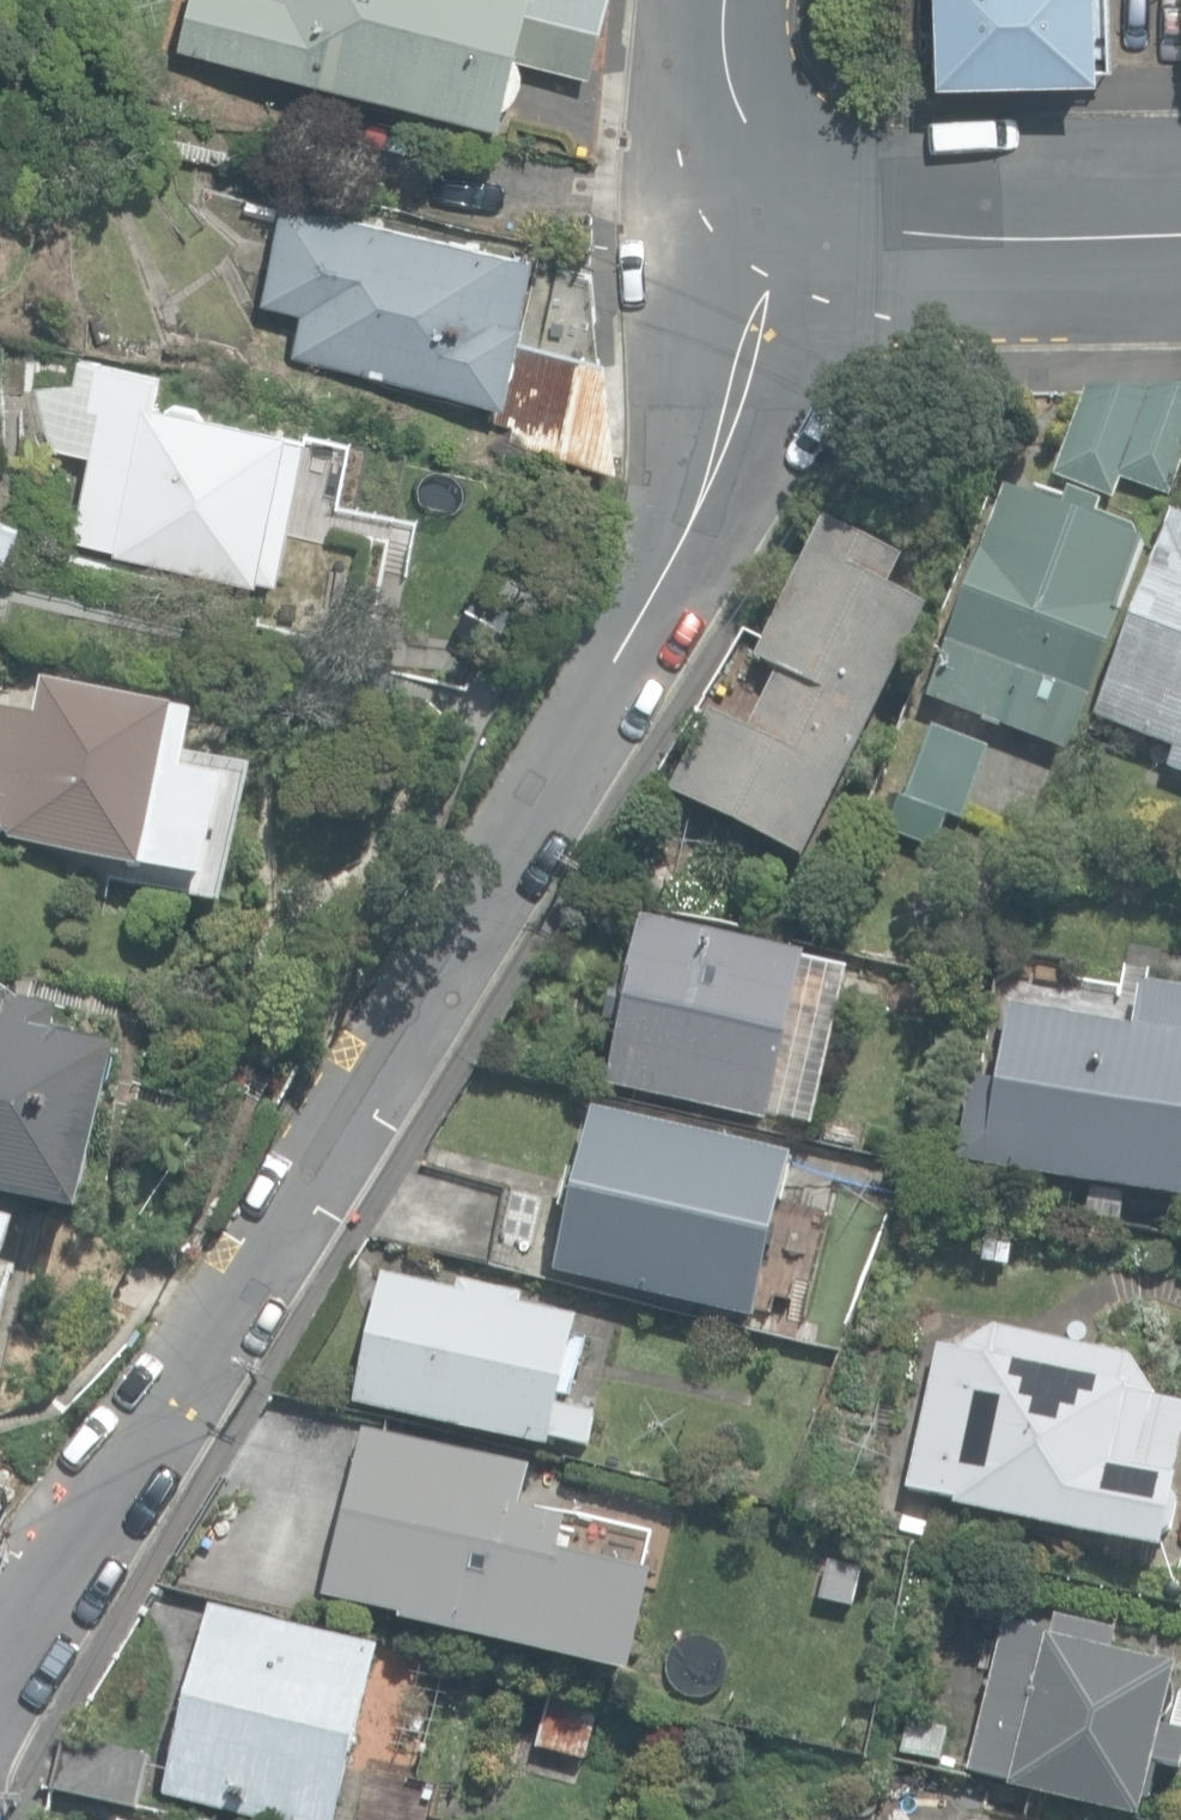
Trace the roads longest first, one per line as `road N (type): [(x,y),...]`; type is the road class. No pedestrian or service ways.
road 1 (unclassified): [(852,215),(773,281),(757,378),(695,531),(410,1052),(74,1545),(0,1676)]
road 2 (residential): [(1180,223),(944,229),(852,215)]
road 3 (unclassified): [(852,215),(799,188),(762,148),(725,57),(725,0)]

